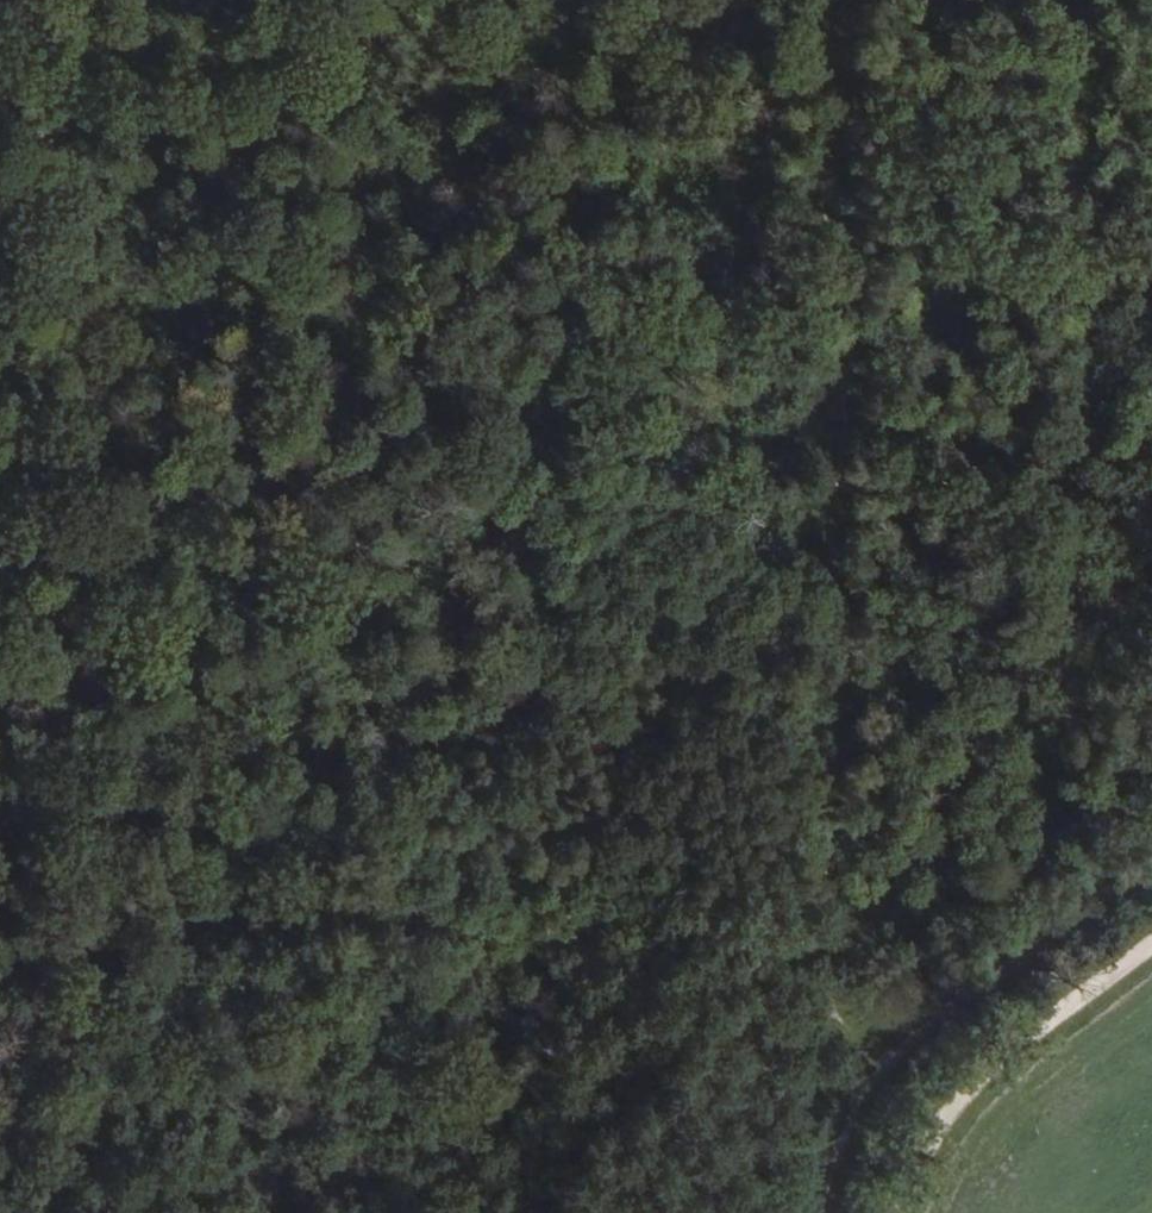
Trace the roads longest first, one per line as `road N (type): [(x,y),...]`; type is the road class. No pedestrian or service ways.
road 1 (track): [(903,1212),(1009,1062),(1151,956)]

